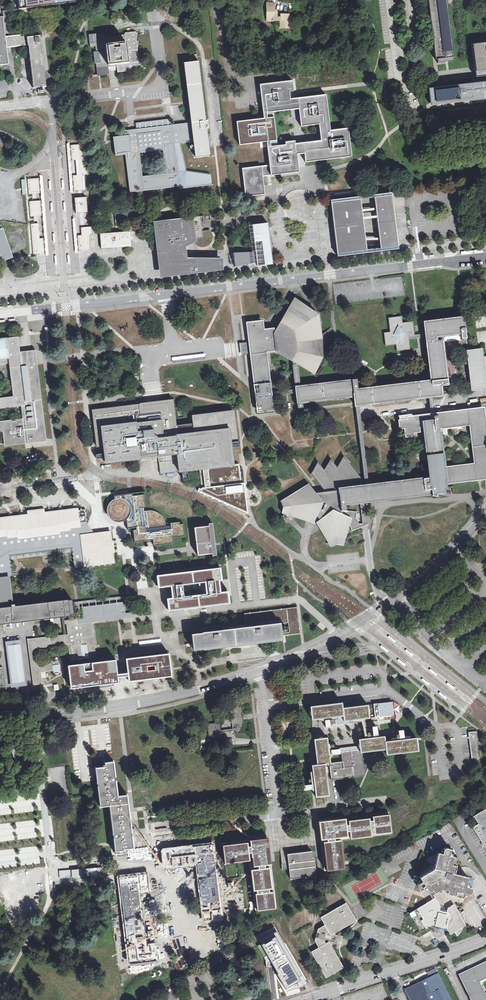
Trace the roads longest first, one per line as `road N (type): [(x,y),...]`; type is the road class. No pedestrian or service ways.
road 1 (tertiary): [(485,509),(416,583),(260,671),(92,714),(0,714)]
road 2 (unclassified): [(0,314),(485,256)]
road 3 (unclassified): [(153,0),(162,88),(51,101)]
road 4 (unclassified): [(485,939),(305,999)]

